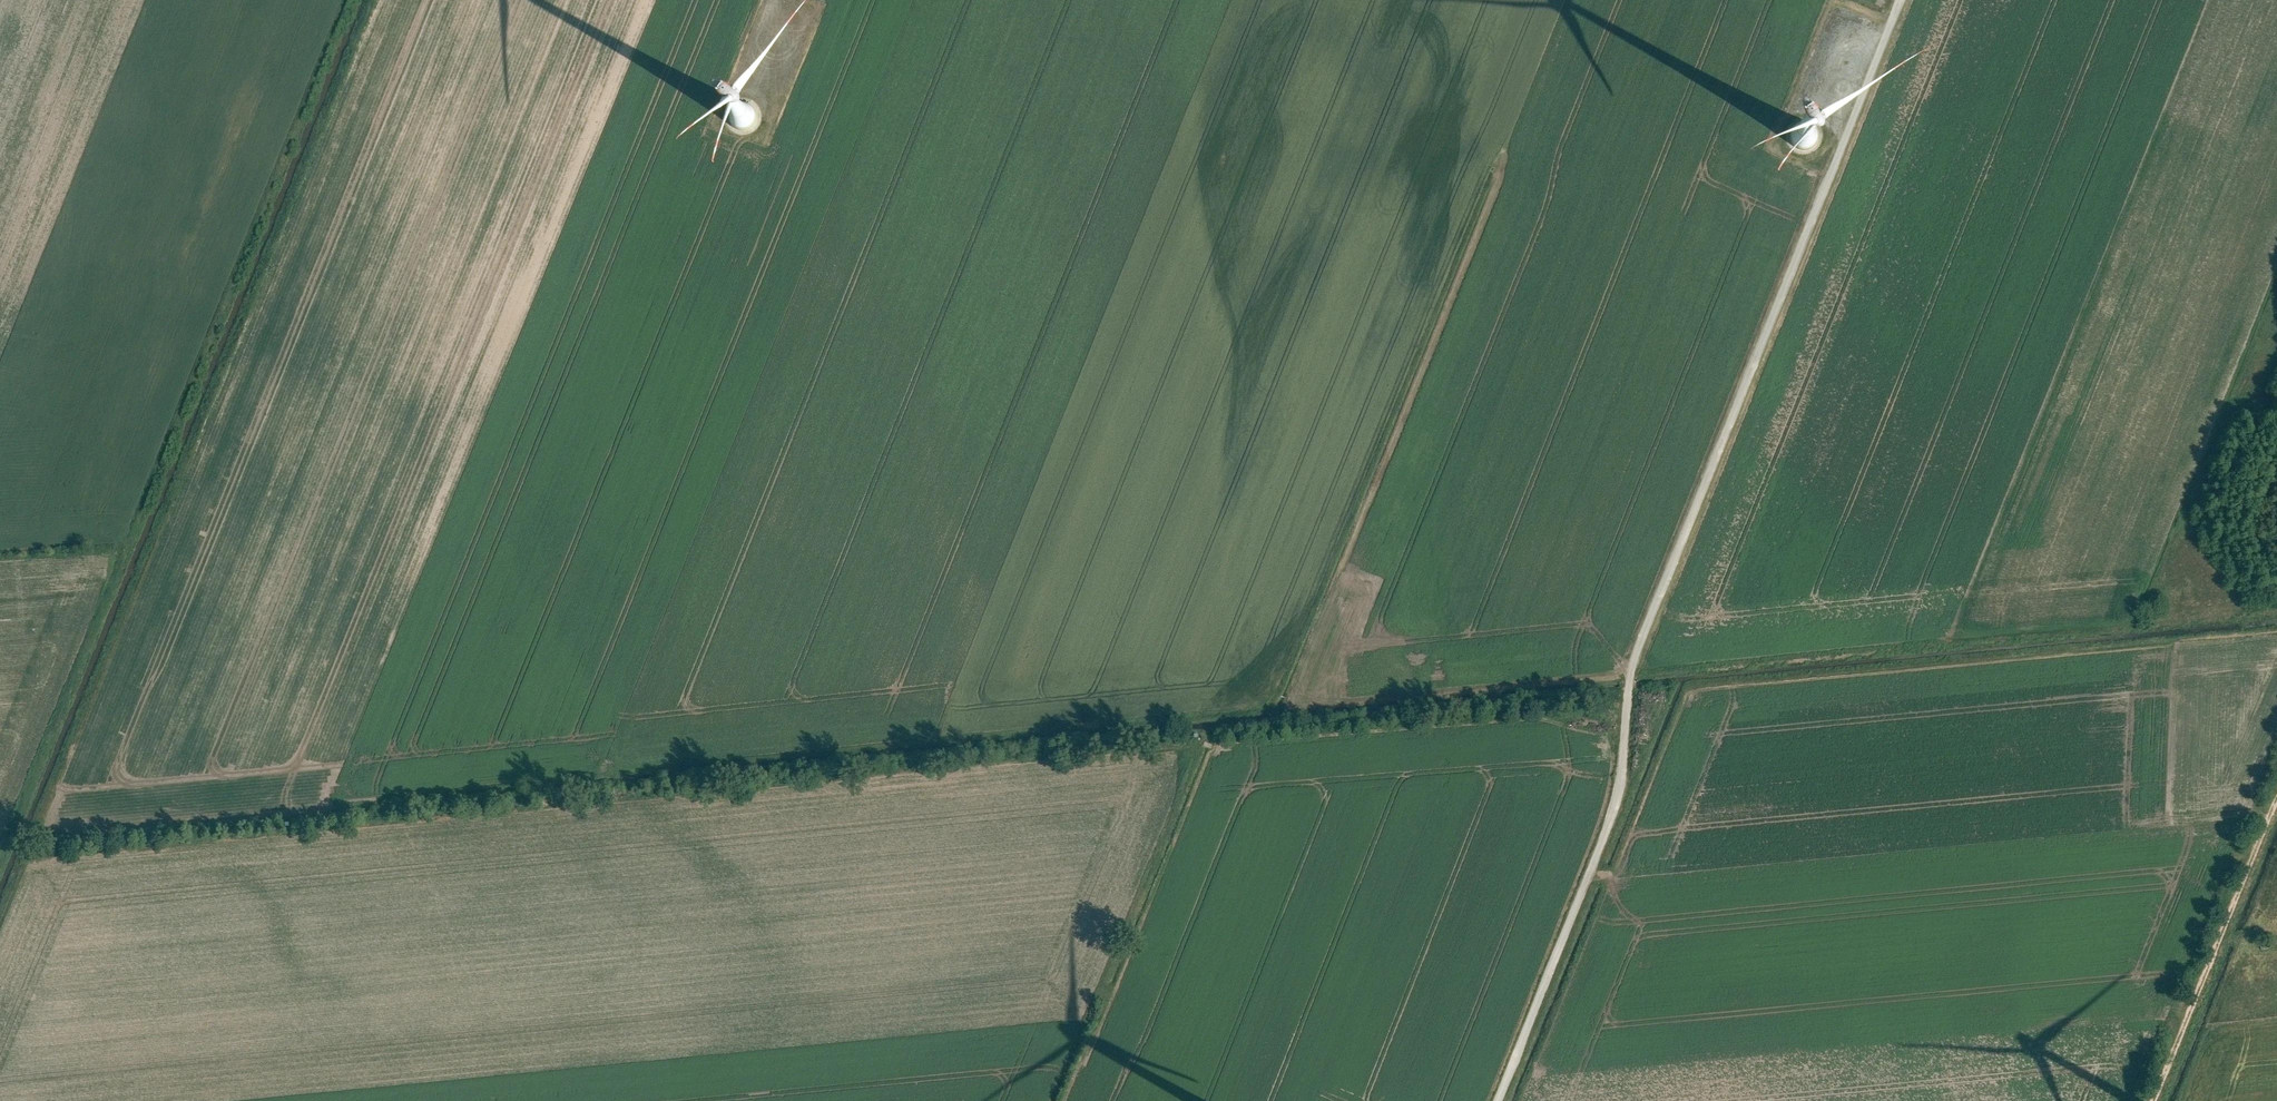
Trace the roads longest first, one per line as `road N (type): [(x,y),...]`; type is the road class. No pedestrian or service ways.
road 1 (track): [(1902,0),(1641,637),(1621,782),(1497,1100)]
road 2 (track): [(2154,1100),(2276,794)]

